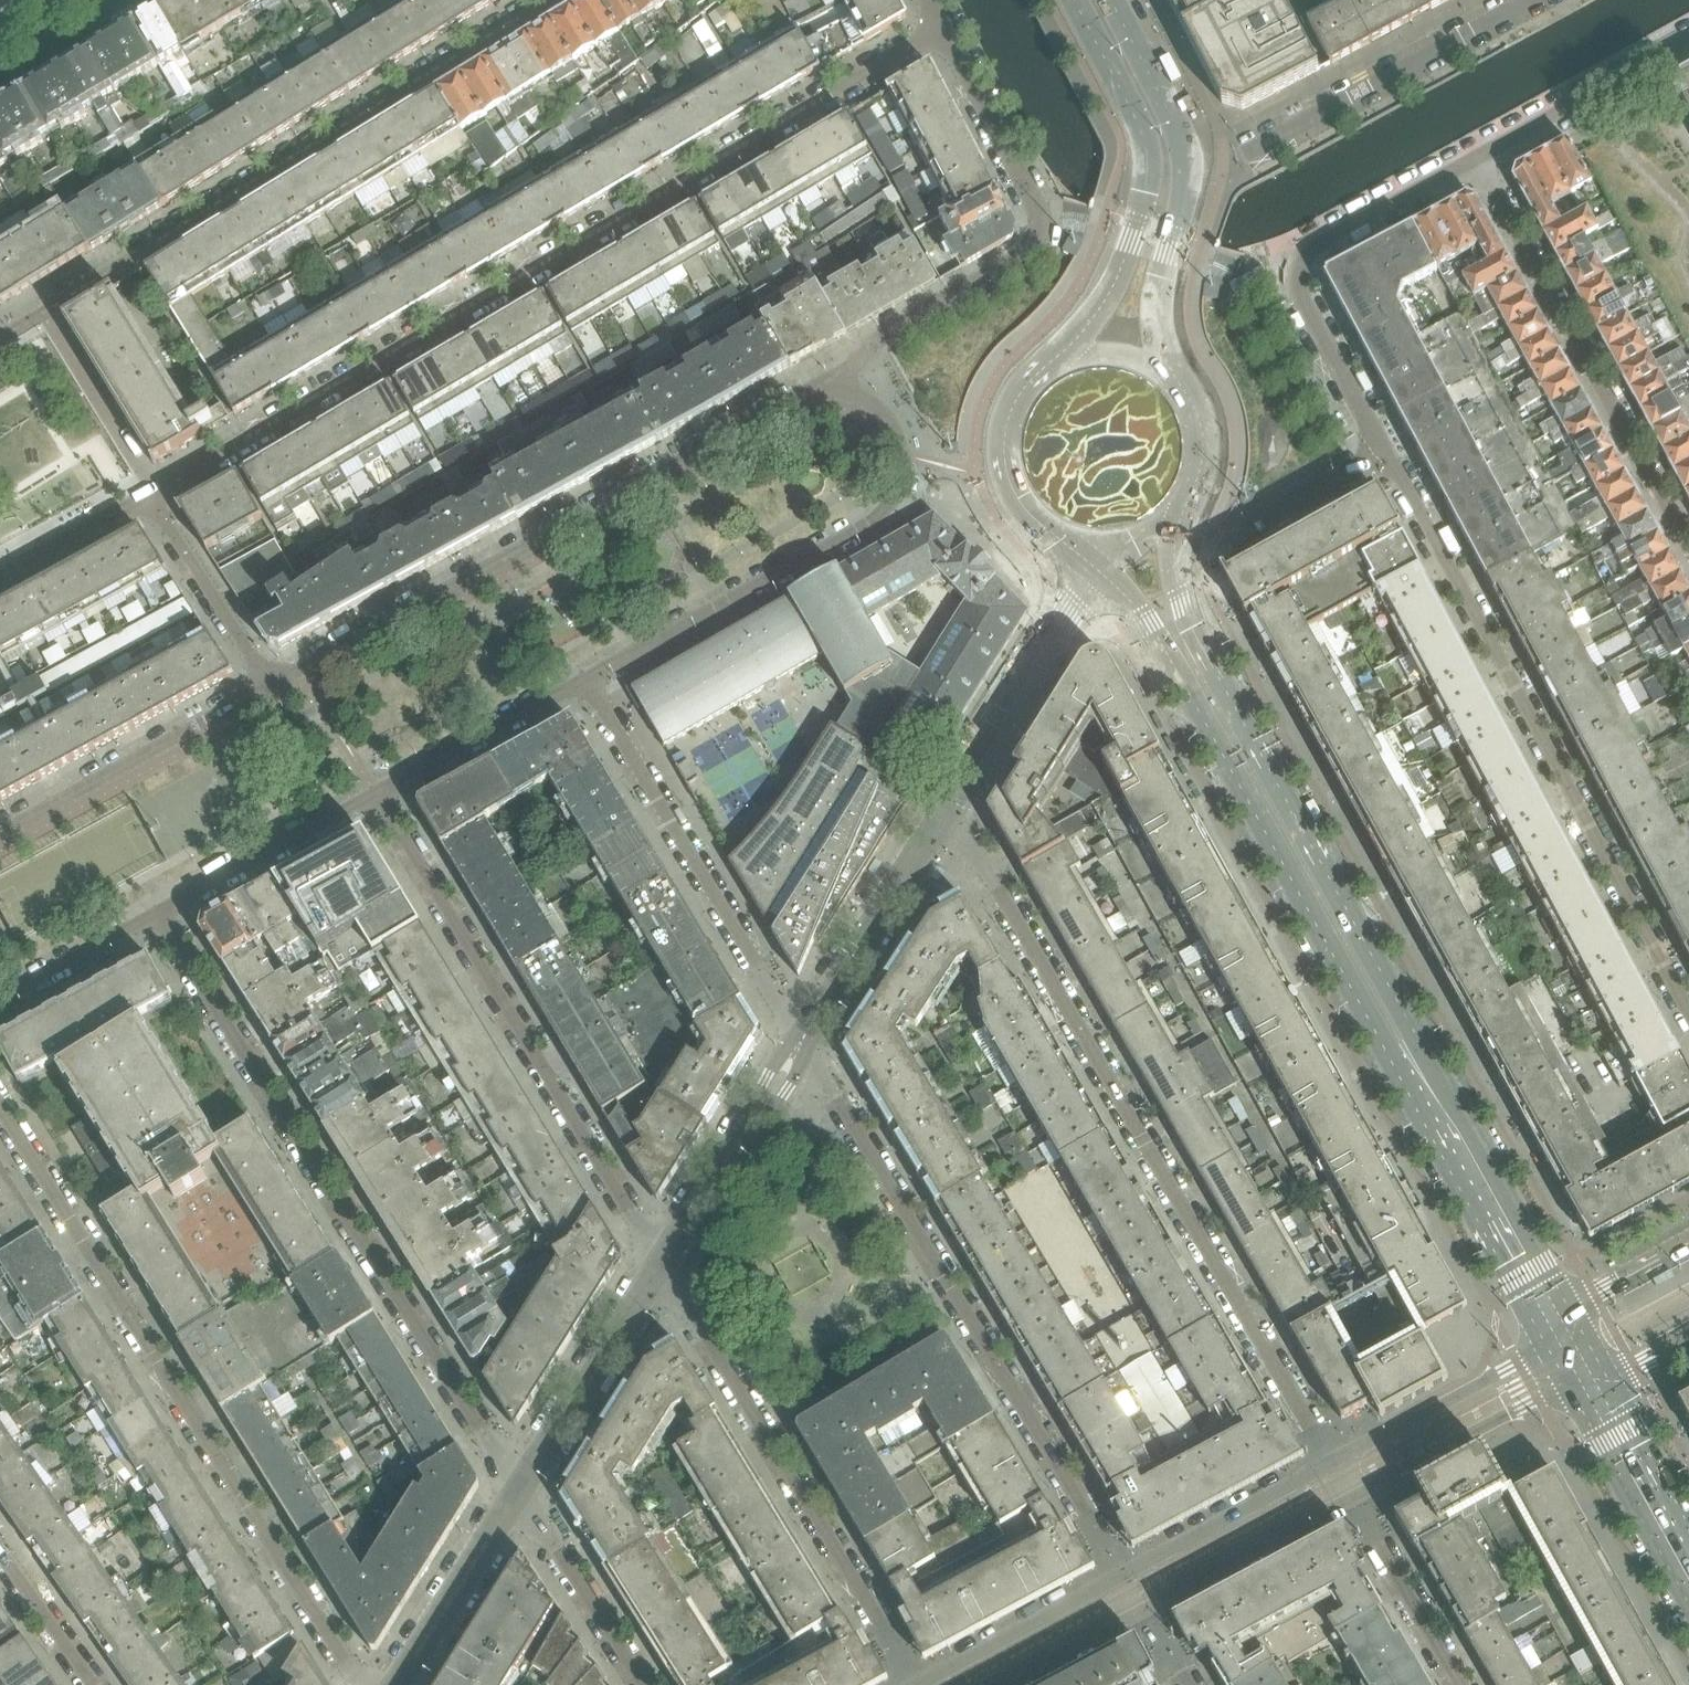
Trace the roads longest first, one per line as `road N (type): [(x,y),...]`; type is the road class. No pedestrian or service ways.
road 1 (residential): [(152,496),(942,28)]
road 2 (residential): [(945,812),(1350,1477)]
road 3 (secondary): [(1574,1357),(1208,697)]
road 4 (residential): [(523,1487),(158,913)]
road 5 (residential): [(0,1111),(361,1684)]
road 6 (residential): [(0,339),(553,0)]
road 7 (residential): [(1135,1593),(804,1037)]
road 8 (residential): [(826,389),(264,691)]
road 9 (residential): [(1688,1013),(1385,457)]
road 10 (residential): [(659,1270),(376,793)]
road 11 (residential): [(587,679),(859,530),(894,501),(904,463),(894,430),(875,410),(826,389)]
road 12 (residential): [(942,28),(1037,206),(1035,248),(877,342),(826,389)]
road 13 (residential): [(659,1270),(926,1684)]
road 14 (residential): [(1480,151),(1688,539)]
road 15 (residential): [(1385,457),(1292,278),(1317,242),(1480,151)]
road 16 (residential): [(587,679),(804,1037)]
road 17 (secondary): [(1079,0),(1149,144),(1121,261),(1097,307),(1060,351)]
road 18 (residential): [(1193,164),(1247,155),(1531,0)]
road 19 (residential): [(264,691),(0,835)]
road 20 (secondary): [(1060,351),(1016,386),(999,427),(999,465),(1023,516),(1091,578)]
road 21 (residential): [(945,812),(1091,578)]
road 22 (residential): [(659,1270),(804,1037)]
road 23 (residential): [(804,1037),(945,812)]
road 24 (residential): [(523,1487),(659,1270)]
road 25 (residential): [(1350,1477),(1574,1357)]
road 26 (residential): [(158,913),(376,793)]
road 27 (secondary): [(1688,1577),(1574,1357)]
road 28 (residential): [(1135,1593),(1350,1477)]
road 29 (residential): [(376,793),(587,679)]
road 30 (residential): [(1350,1477),(1467,1684)]
road 31 (residential): [(1480,151),(1688,39)]
road 32 (residential): [(401,1684),(523,1487)]
road 33 (residential): [(645,1684),(523,1487)]
road 34 (residential): [(1184,560),(1385,457)]
road 35 (residential): [(264,691),(152,496)]
road 36 (secondary): [(1175,374),(1162,301),(1193,164)]
road 37 (residential): [(964,1684),(1135,1593)]
road 38 (secondary): [(1193,164),(1176,110),(1118,0)]
road 39 (residential): [(0,998),(158,913)]
road 40 (residential): [(0,579),(152,496)]
road 41 (residential): [(1688,1243),(1595,1298),(1574,1357)]
road 42 (secondary): [(1091,578),(1138,615),(1208,697)]
road 43 (residential): [(89,1684),(0,1560)]
road 44 (residential): [(0,75),(126,0)]
road 45 (secondary): [(1189,508),(1203,429),(1175,374)]
road 46 (secondary): [(1208,697),(1184,560)]
road 47 (residential): [(1574,1357),(1633,1365),(1688,1336)]
road 48 (secondary): [(1091,578),(1151,545),(1189,508)]
road 49 (secondary): [(1175,374),(1115,349),(1060,351)]

